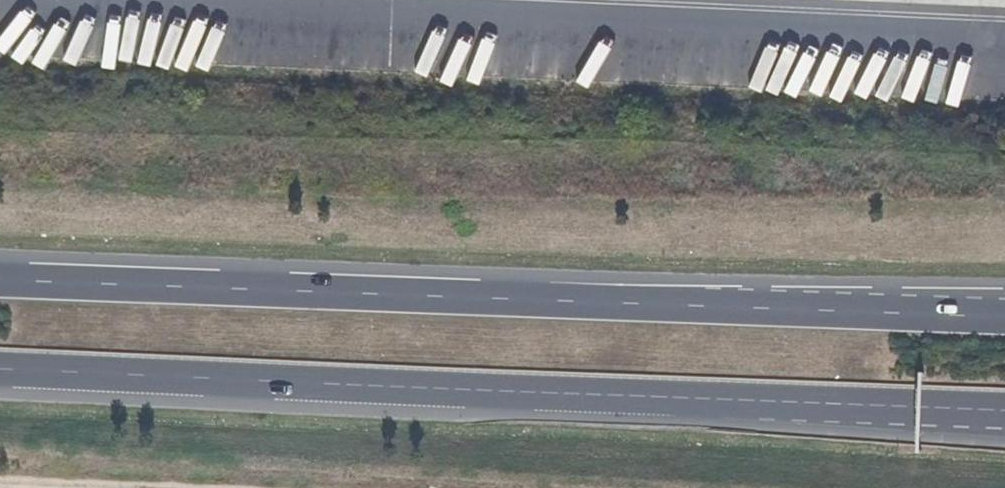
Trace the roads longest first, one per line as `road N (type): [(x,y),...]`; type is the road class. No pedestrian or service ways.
road 1 (trunk): [(0,370),(1004,414)]
road 2 (trunk): [(1004,311),(0,280)]

